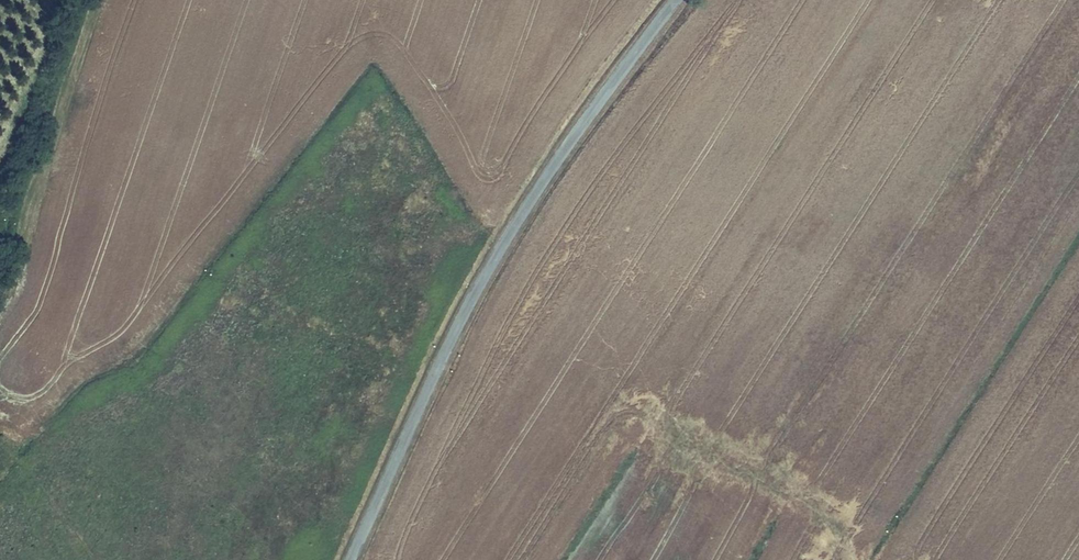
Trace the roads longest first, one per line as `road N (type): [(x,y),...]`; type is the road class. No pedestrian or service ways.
road 1 (unclassified): [(352,559),(486,272),(576,133),(681,0)]

